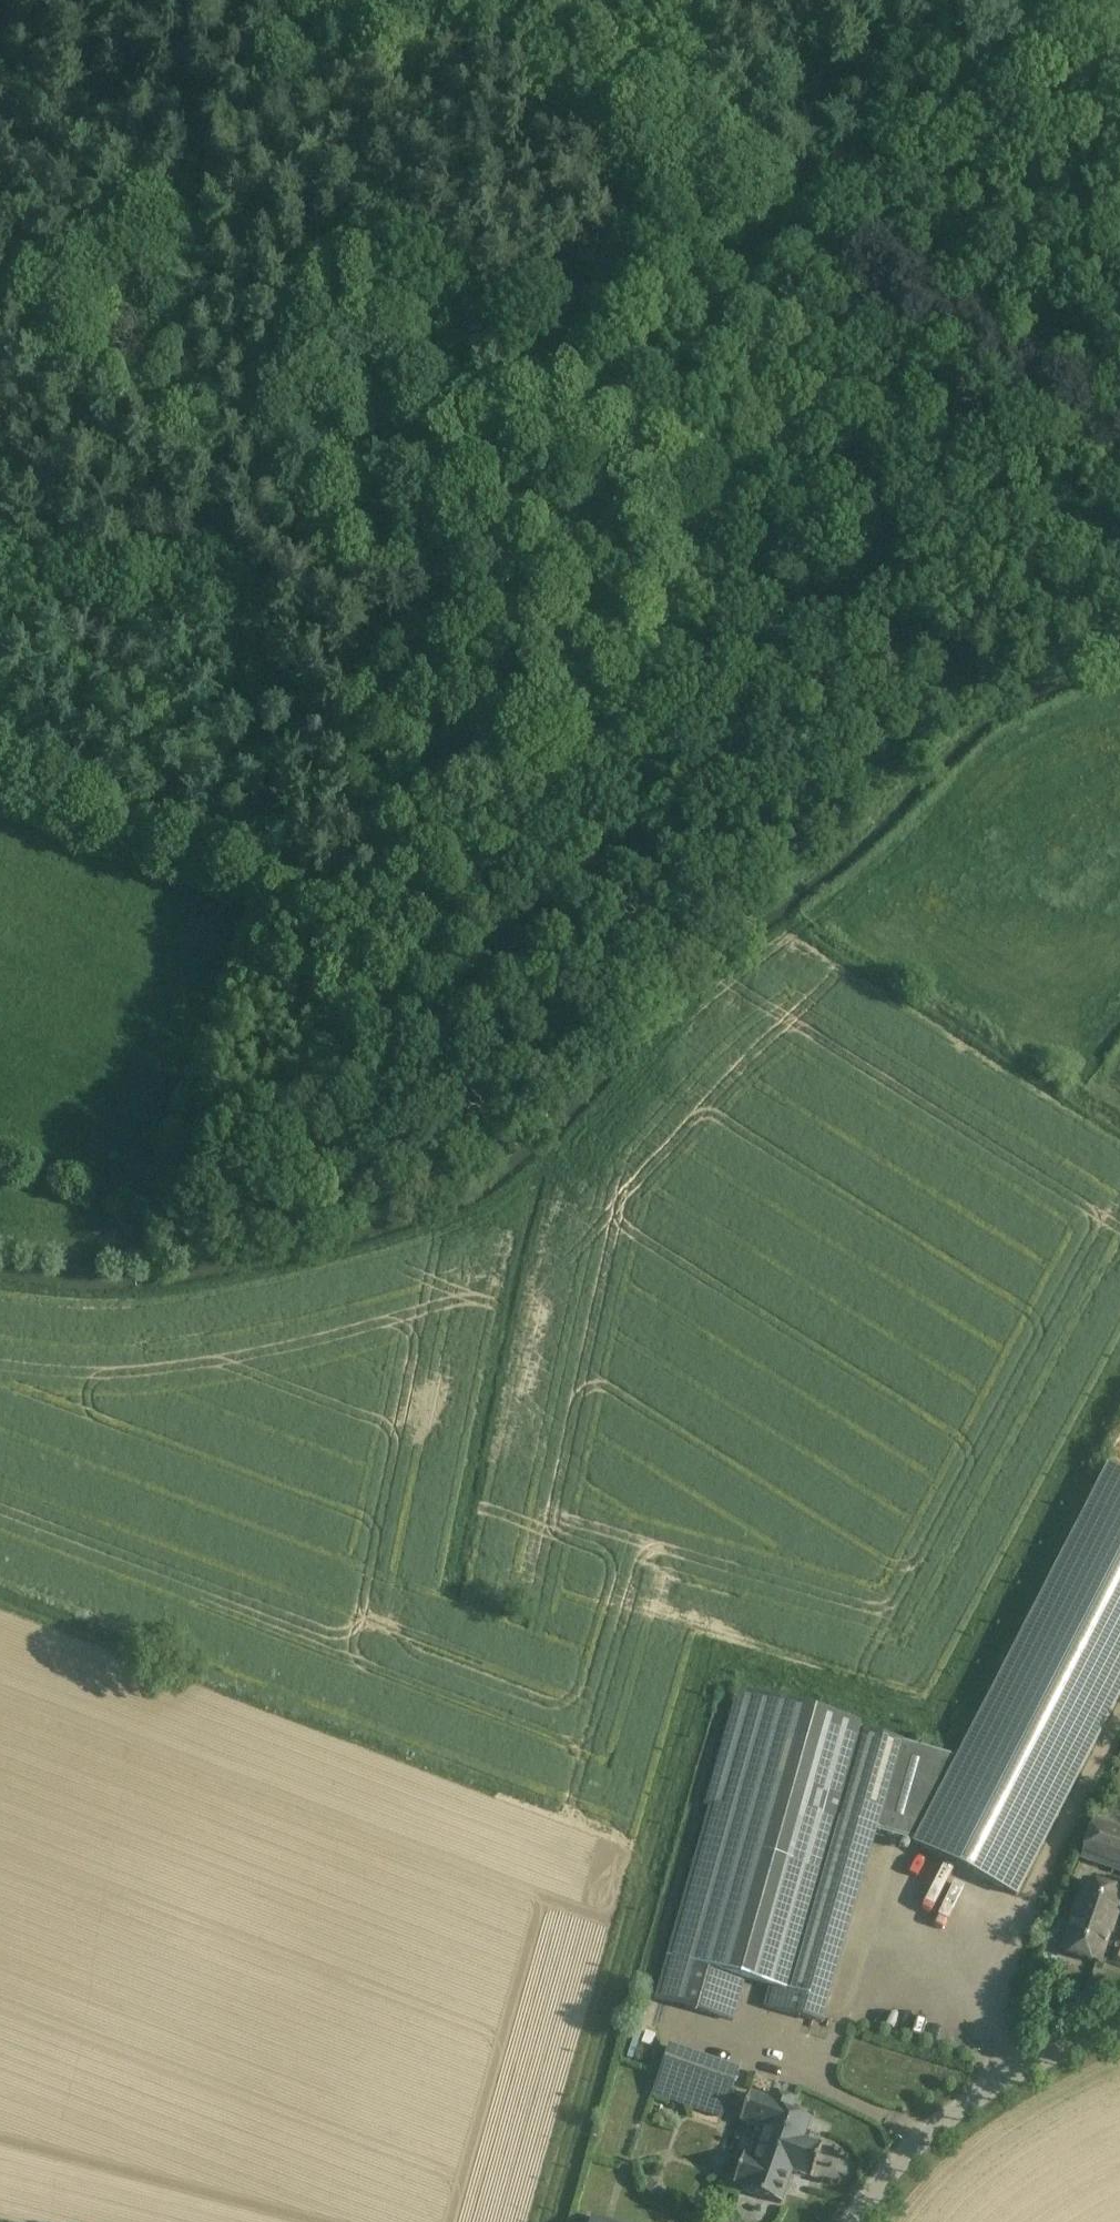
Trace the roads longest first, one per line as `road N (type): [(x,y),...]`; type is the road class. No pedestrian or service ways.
road 1 (unclassified): [(853,2221),(907,2154),(983,2094),(1119,2019)]

